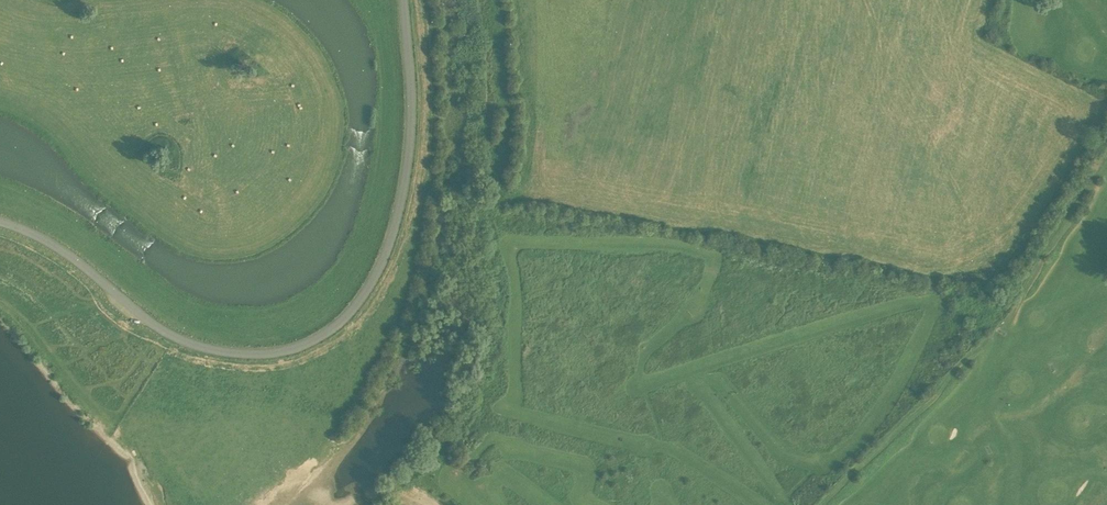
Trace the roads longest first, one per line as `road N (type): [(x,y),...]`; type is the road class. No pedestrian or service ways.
road 1 (unclassified): [(404,0),(411,113),(400,201),(362,297),(314,340),(248,355),(182,341),(61,250),(0,223)]
road 2 (track): [(1106,155),(1011,313),(832,504)]

